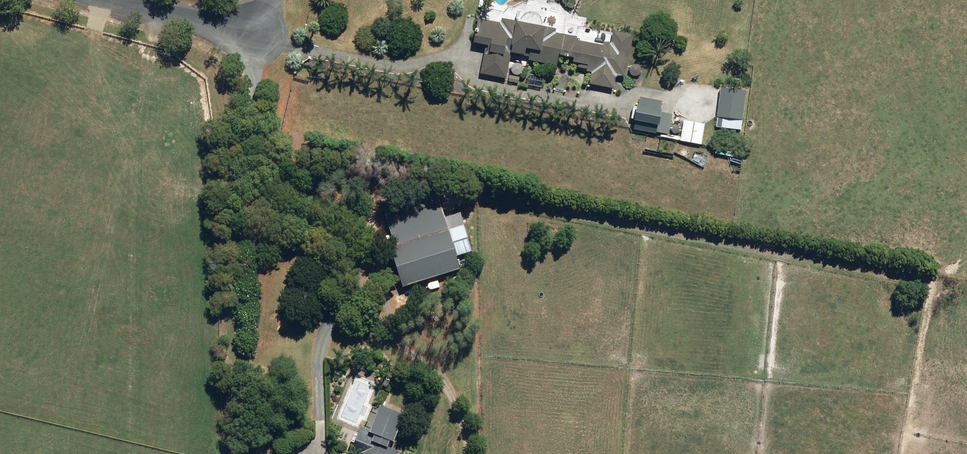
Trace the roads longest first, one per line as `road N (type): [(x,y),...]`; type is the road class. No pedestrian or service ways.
road 1 (track): [(355,267),(377,271),(400,347),(448,390),(470,453)]
road 2 (unclassified): [(128,0),(259,35)]

